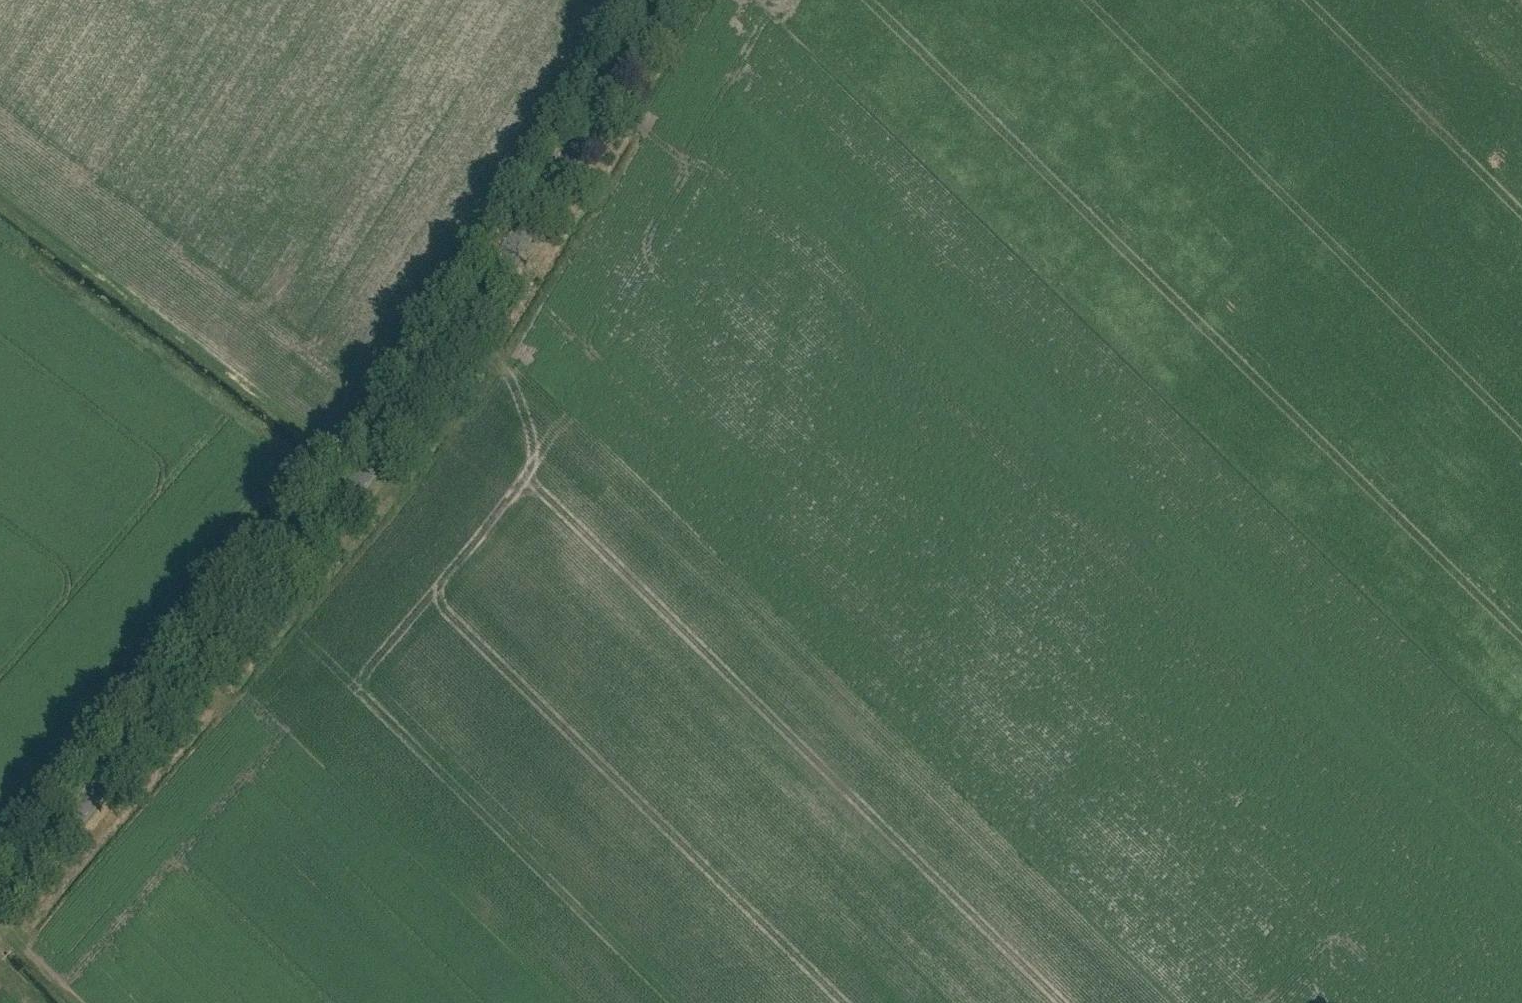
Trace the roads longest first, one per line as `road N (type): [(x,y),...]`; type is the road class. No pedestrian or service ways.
road 1 (tertiary): [(0,897),(377,453),(665,0)]

